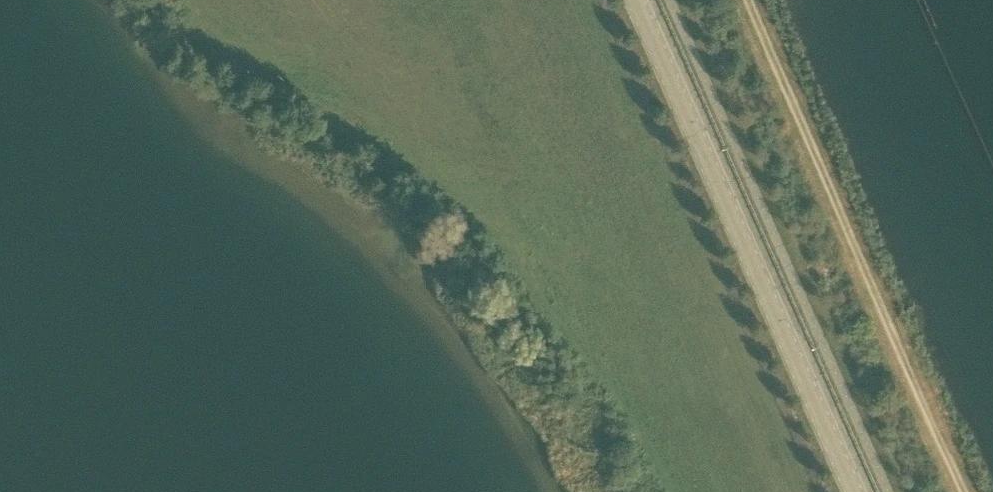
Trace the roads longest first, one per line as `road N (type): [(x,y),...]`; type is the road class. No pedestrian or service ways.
road 1 (track): [(749,0),(974,491)]
road 2 (tertiary): [(854,491),(635,0)]

